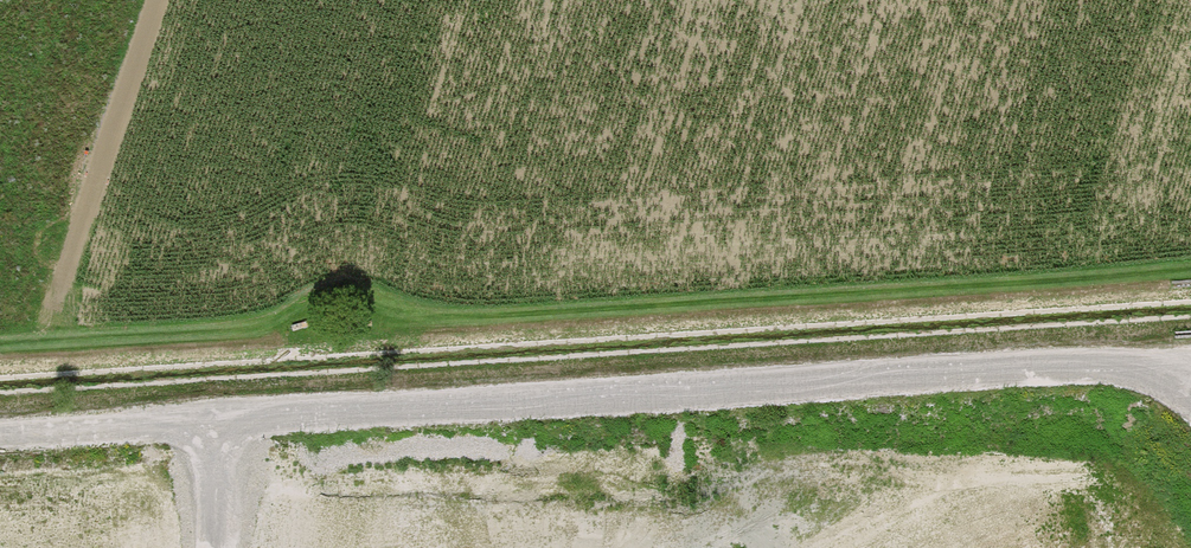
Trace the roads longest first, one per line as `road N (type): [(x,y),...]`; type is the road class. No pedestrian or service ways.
road 1 (track): [(1190,387),(0,466)]
road 2 (track): [(1190,268),(370,323)]

